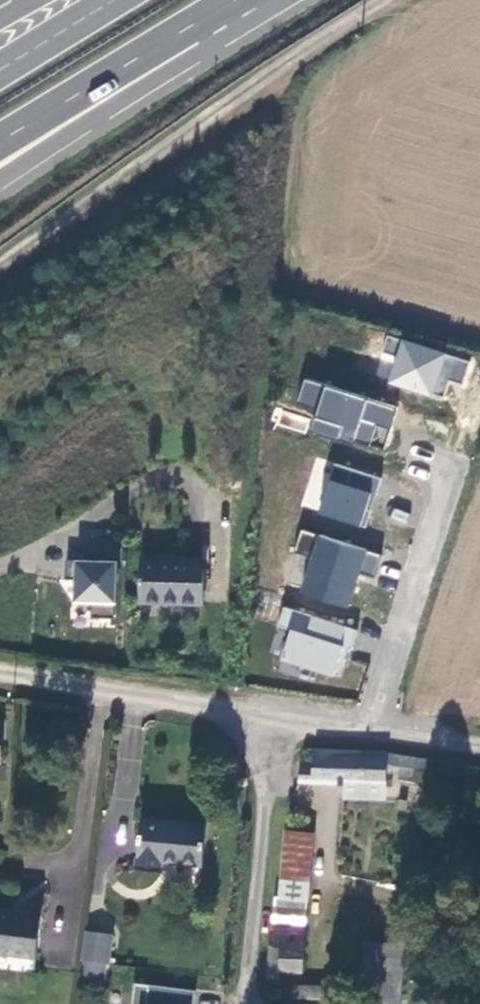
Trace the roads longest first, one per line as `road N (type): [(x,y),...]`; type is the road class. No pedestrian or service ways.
road 1 (track): [(394,0),(225,101),(0,266)]
road 2 (unclassified): [(279,719),(243,1003)]
road 3 (unclassified): [(0,673),(279,719)]
road 4 (residential): [(364,731),(450,469)]
road 5 (trunk): [(0,181),(132,94),(191,26)]
road 6 (trunk): [(0,141),(191,26)]
road 7 (trunk): [(110,0),(0,68)]

